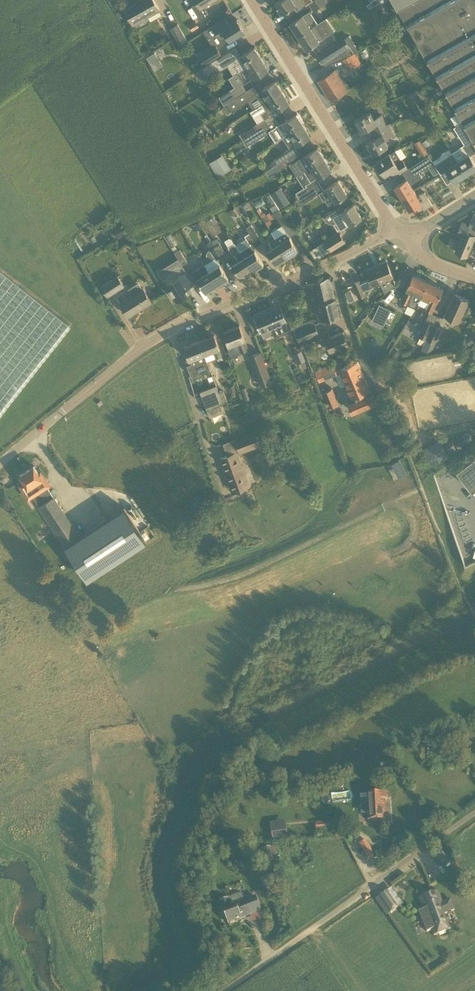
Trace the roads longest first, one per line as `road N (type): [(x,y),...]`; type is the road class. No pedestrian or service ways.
road 1 (unclassified): [(218,990),(474,812)]
road 2 (residential): [(398,229),(253,0)]
road 3 (unclassified): [(0,466),(147,343)]
road 4 (residential): [(168,332),(333,263)]
road 5 (residential): [(168,332),(221,494)]
road 6 (residential): [(378,386),(333,263)]

